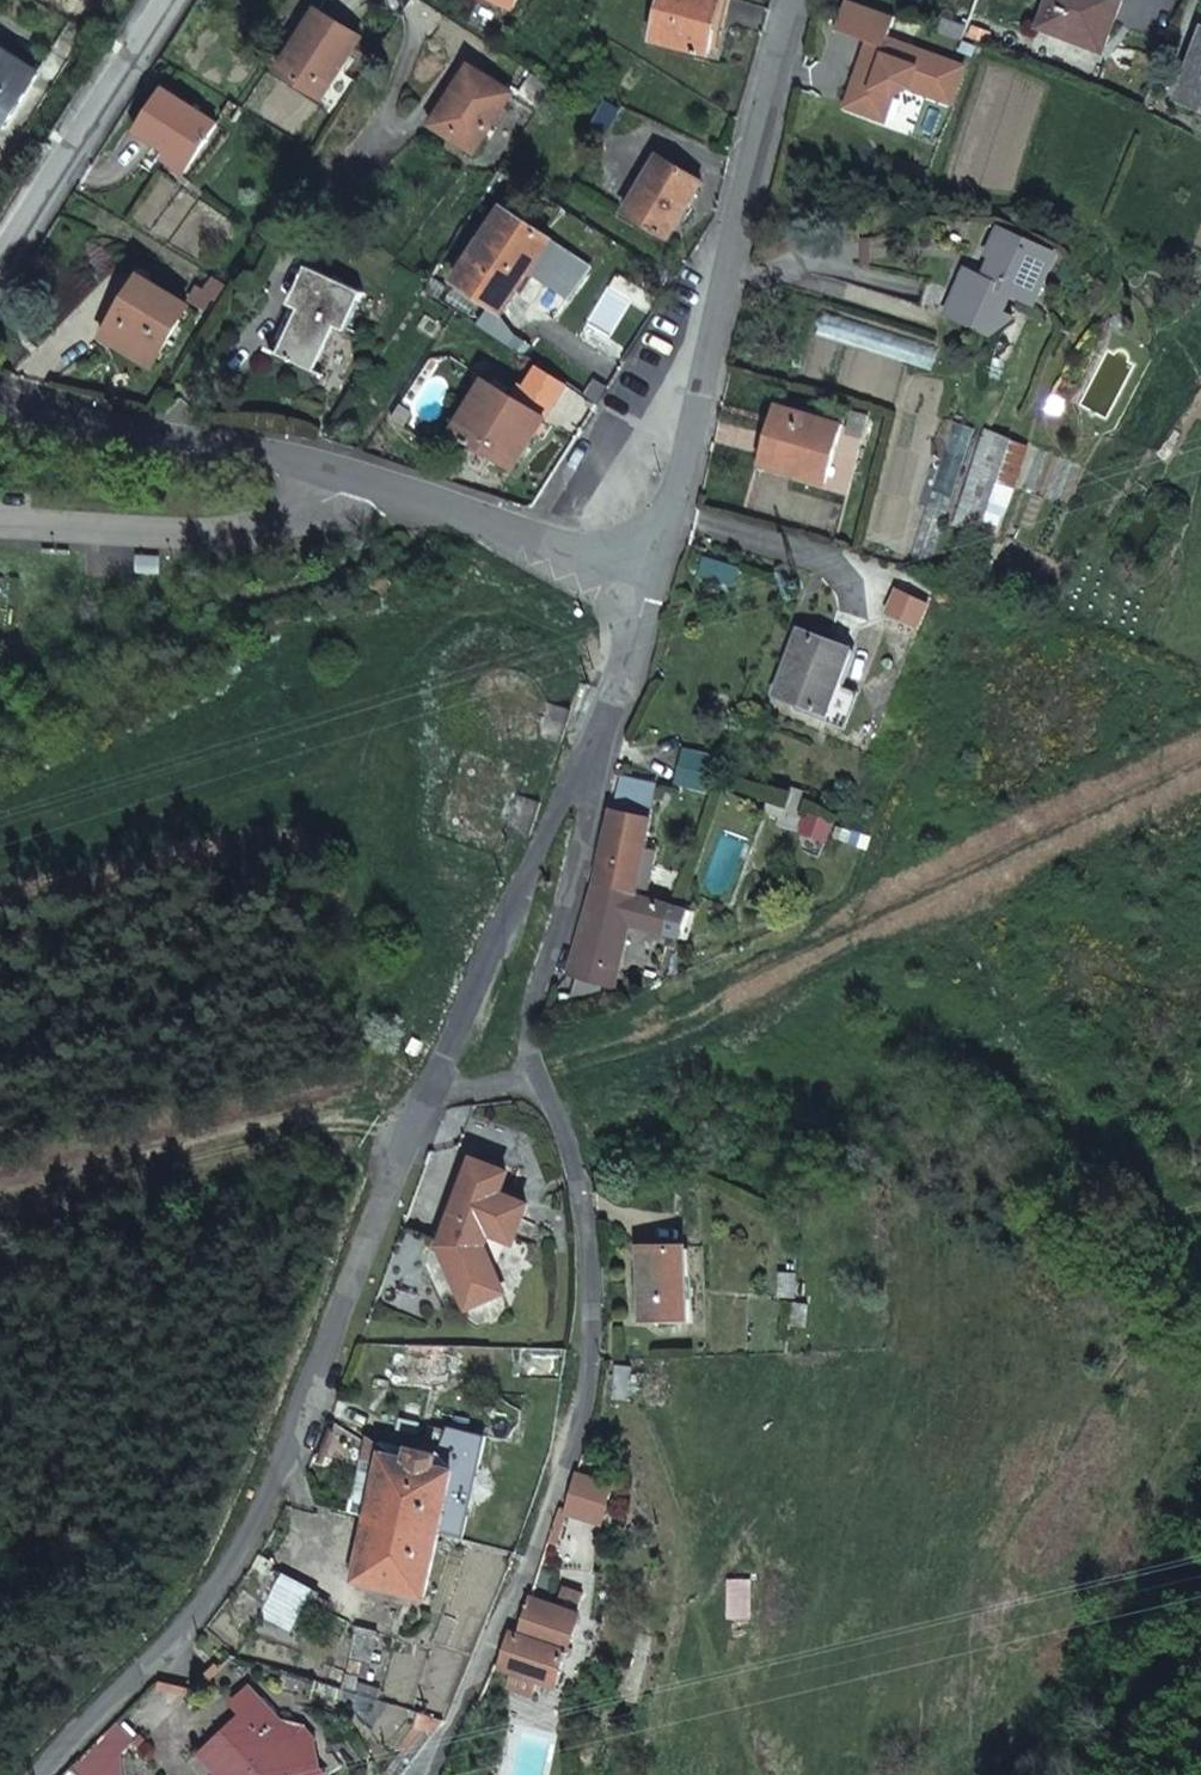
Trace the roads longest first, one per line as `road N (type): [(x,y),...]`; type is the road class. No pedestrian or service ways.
road 1 (residential): [(36,1774),(210,1594),(283,1468),(431,1091)]
road 2 (residential): [(538,1092),(564,1120),(582,1194),(593,1280),(589,1369),(573,1441),(435,1774)]
road 3 (residential): [(650,580),(683,482),(742,196),(801,0)]
road 4 (residential): [(431,1091),(562,787),(600,728)]
road 5 (residential): [(600,728),(568,903),(526,1037),(538,1092)]
road 6 (residential): [(358,479),(293,518),(248,530),(0,521)]
road 7 (residential): [(0,400),(358,479)]
road 8 (residential): [(0,262),(168,0)]
road 9 (residential): [(358,479),(650,580)]
road 10 (residential): [(600,728),(650,580)]

